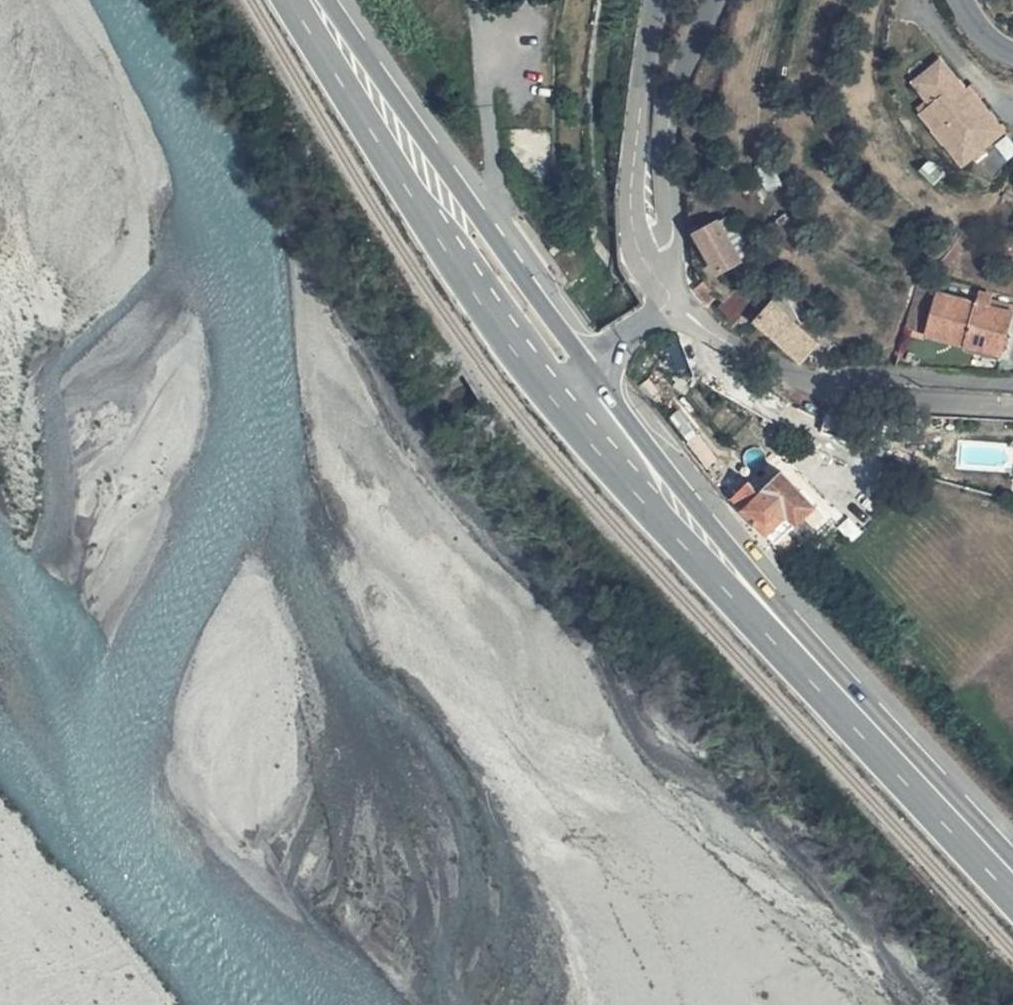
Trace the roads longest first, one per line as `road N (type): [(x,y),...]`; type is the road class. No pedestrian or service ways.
road 1 (primary): [(574,383),(646,476),(1012,884)]
road 2 (primary): [(315,0),(574,383)]
road 3 (unclassified): [(672,301),(796,393),(850,404),(1012,408)]
road 4 (residential): [(644,261),(672,240),(664,130),(711,0)]
road 5 (residential): [(644,261),(631,198),(656,0)]
road 6 (unclassified): [(574,383),(672,301)]

